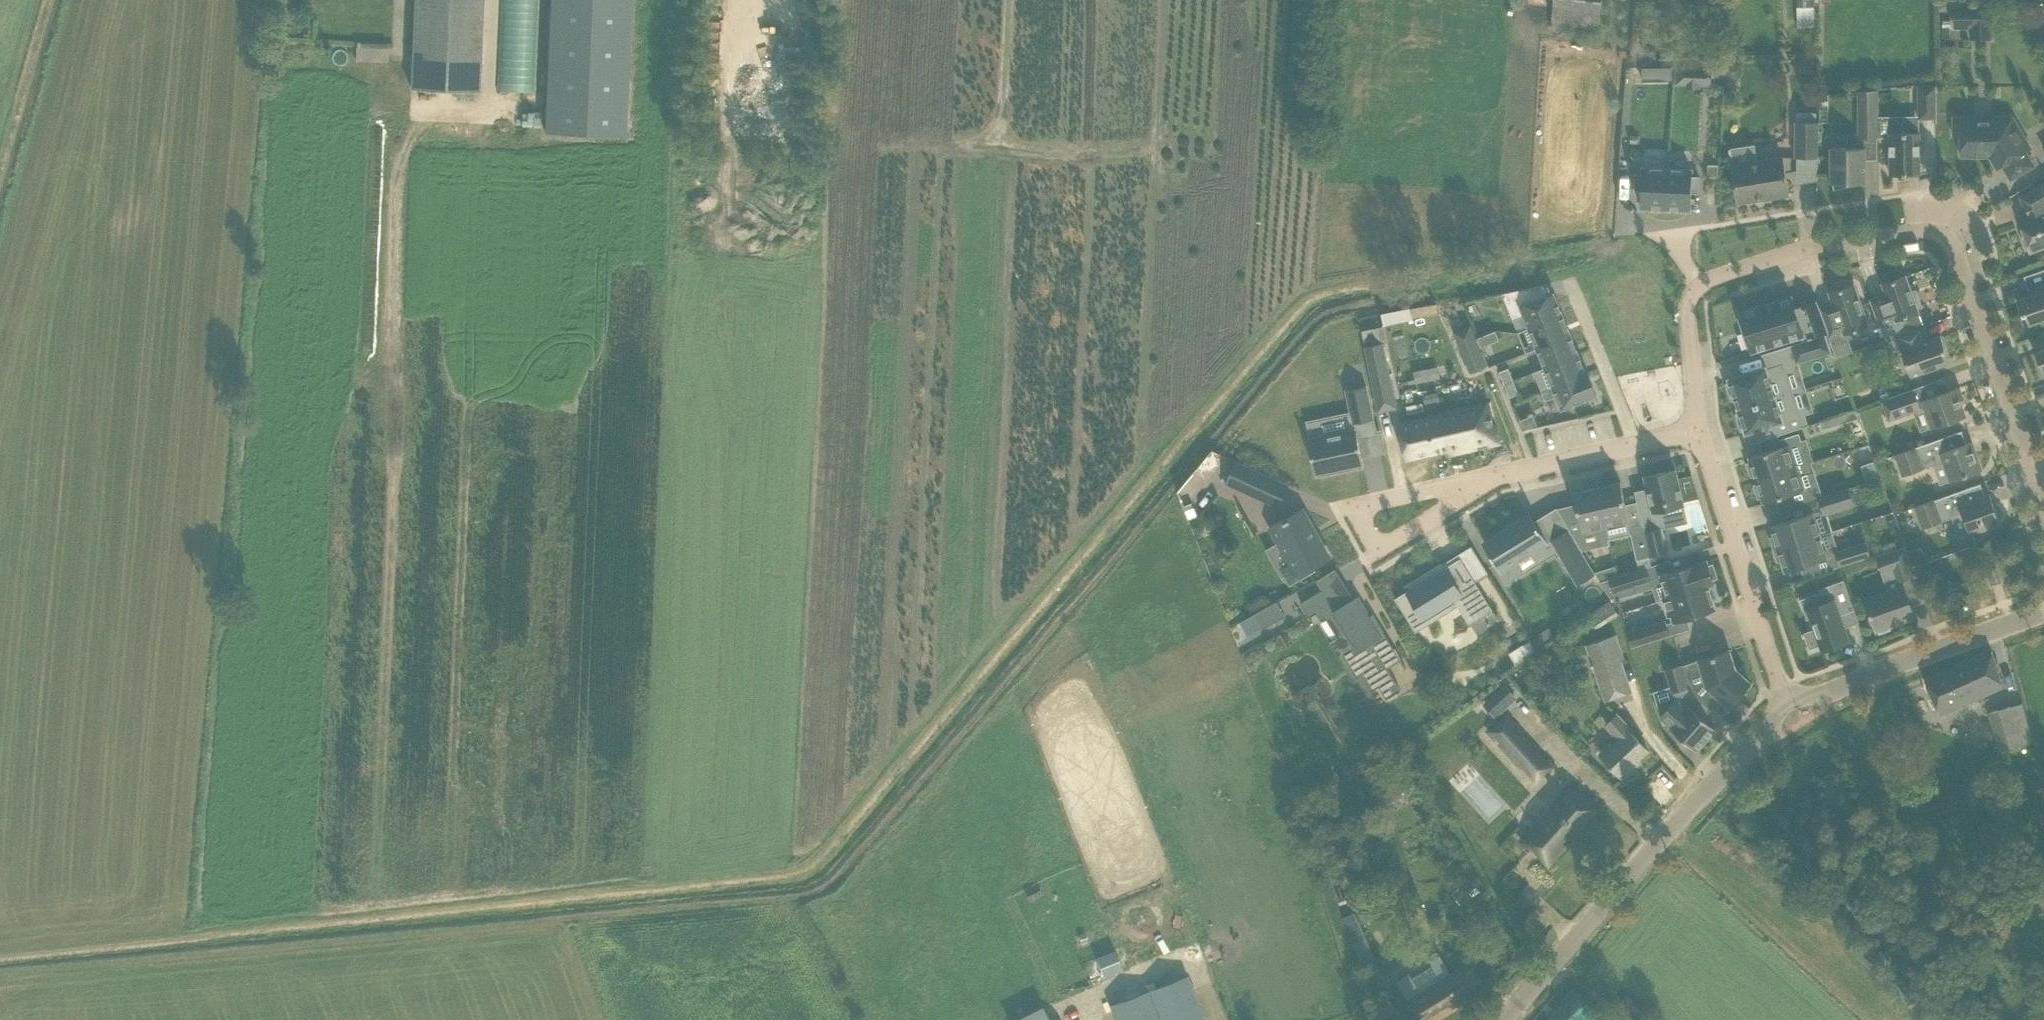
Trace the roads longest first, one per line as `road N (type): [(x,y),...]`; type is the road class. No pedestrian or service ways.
road 1 (residential): [(2043,501),(1959,262),(1950,242),(1930,232),(1811,247),(1699,284),(1687,303),(1686,333),(1698,429)]
road 2 (tertiary): [(1503,1019),(1786,703)]
road 3 (track): [(1007,0),(997,137),(1003,146),(1026,158),(1142,155)]
road 4 (residential): [(1698,429),(1786,703)]
road 5 (tertiary): [(1786,703),(2043,612)]
road 6 (residential): [(1698,429),(1489,479)]
road 7 (residential): [(1489,479),(1358,508),(1378,550)]
road 8 (residential): [(1378,550),(1489,479)]

